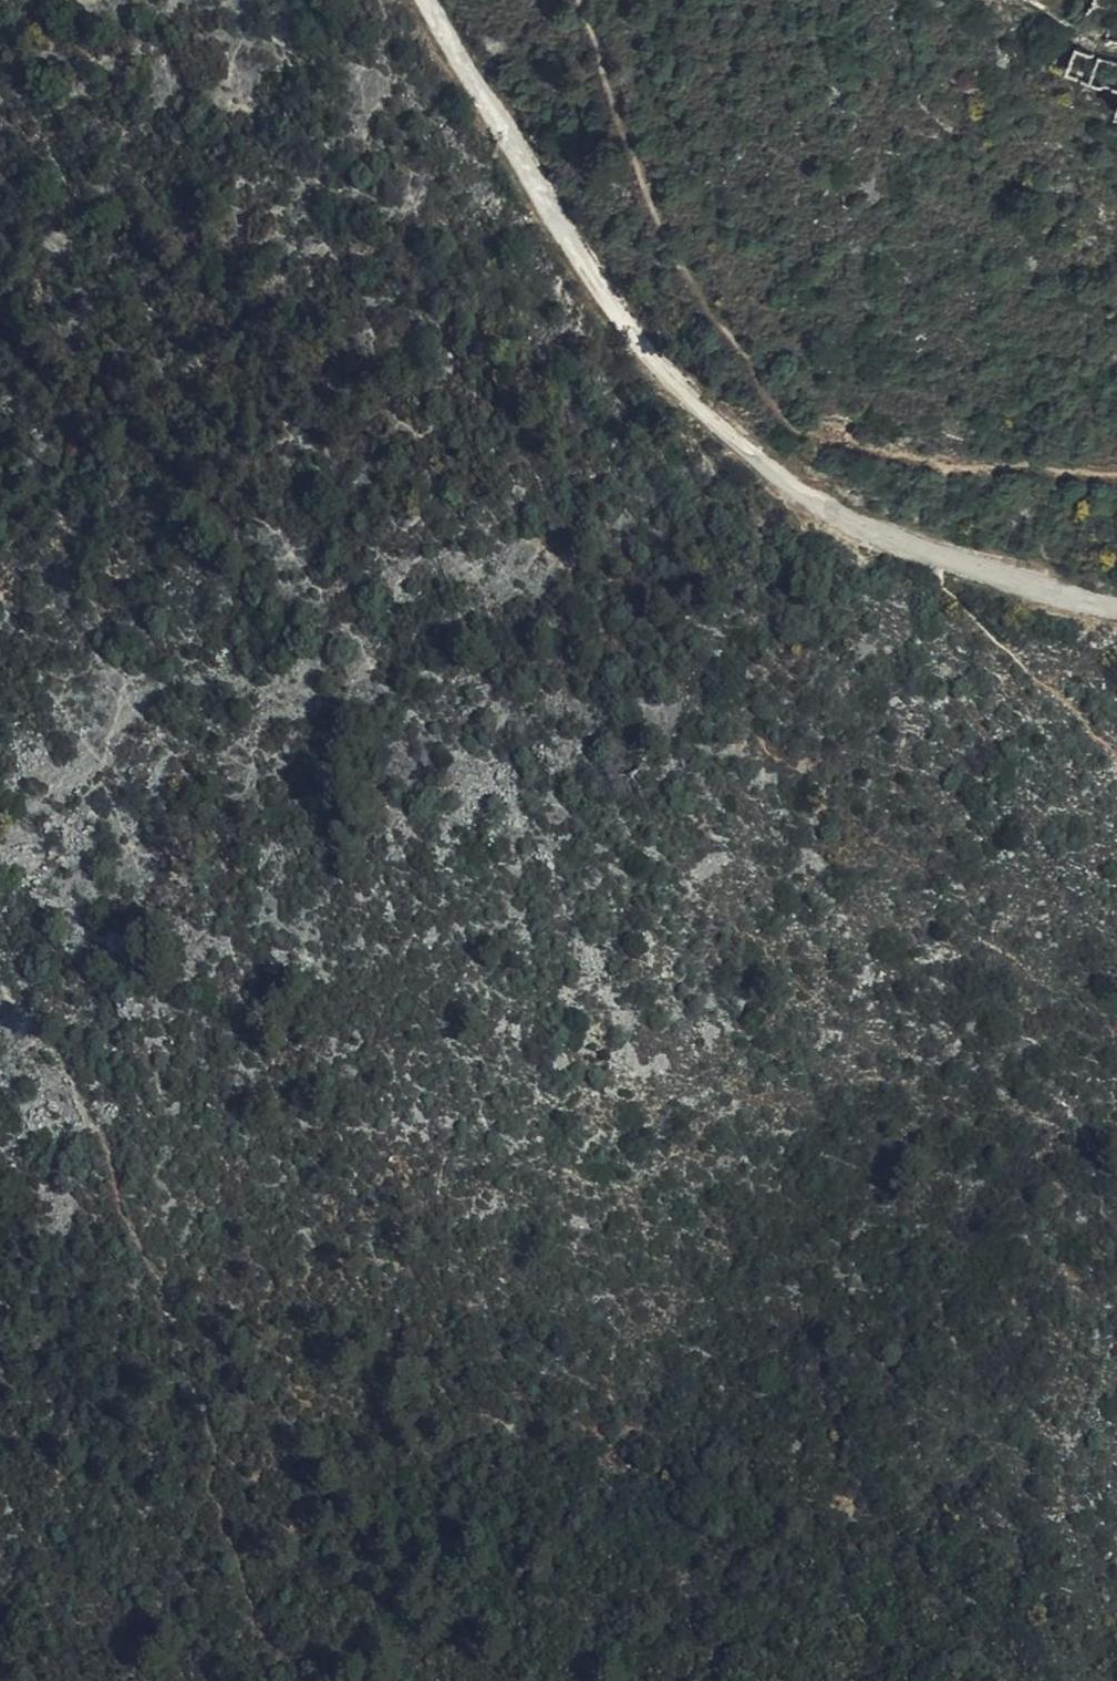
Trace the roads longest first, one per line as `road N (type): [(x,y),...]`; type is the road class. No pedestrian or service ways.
road 1 (unclassified): [(433,0),(567,245),(671,382),(818,504),(924,556),(1116,606)]

